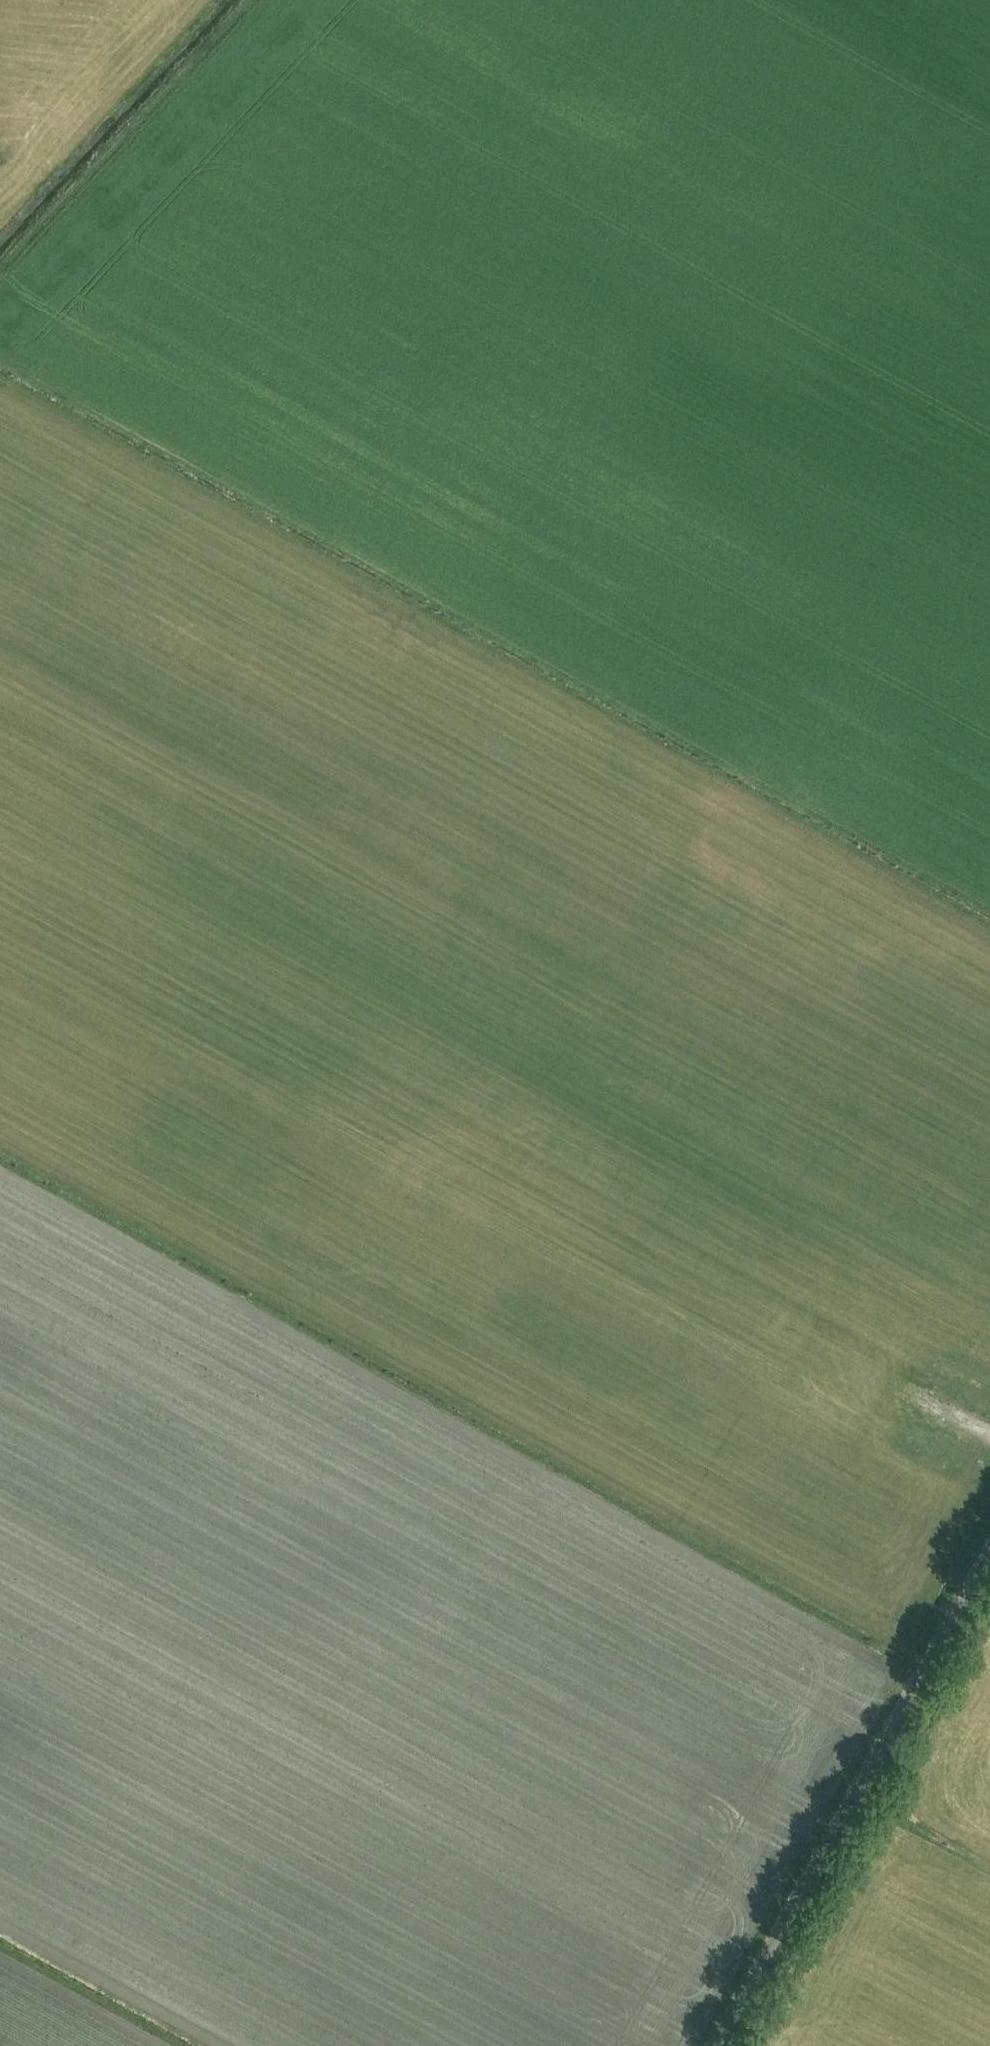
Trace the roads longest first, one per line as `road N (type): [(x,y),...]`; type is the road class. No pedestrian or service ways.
road 1 (unclassified): [(714,2045),(989,1546)]

